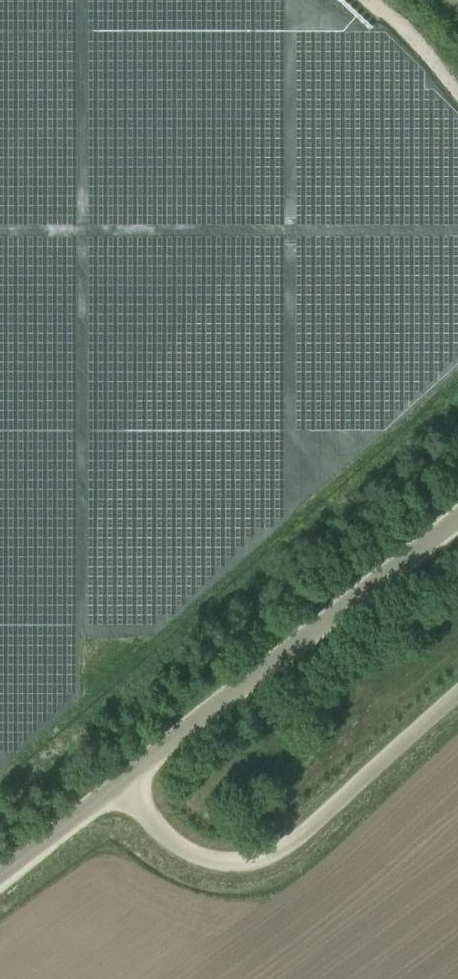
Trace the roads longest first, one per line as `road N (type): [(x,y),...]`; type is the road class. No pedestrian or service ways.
road 1 (unclassified): [(117,782),(156,832),(218,866),(258,865),(322,820),(457,693)]
road 2 (unclassified): [(117,782),(457,517)]
road 3 (unclassified): [(0,875),(117,782)]

